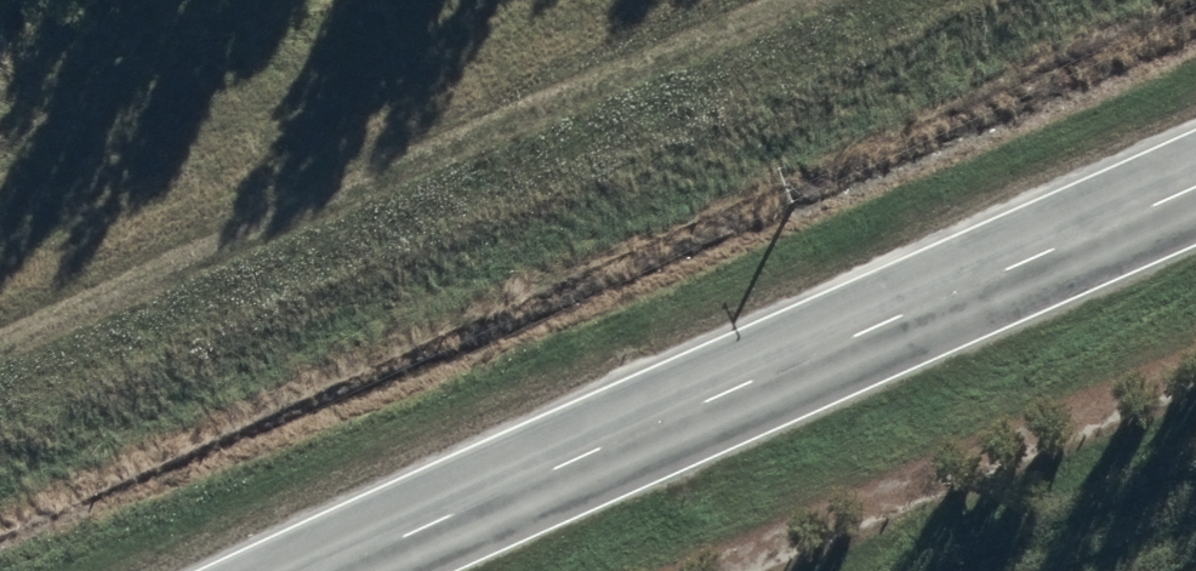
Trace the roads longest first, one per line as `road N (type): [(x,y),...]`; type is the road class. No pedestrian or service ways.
road 1 (unclassified): [(1195,181),(304,570)]
road 2 (track): [(0,362),(824,0)]

